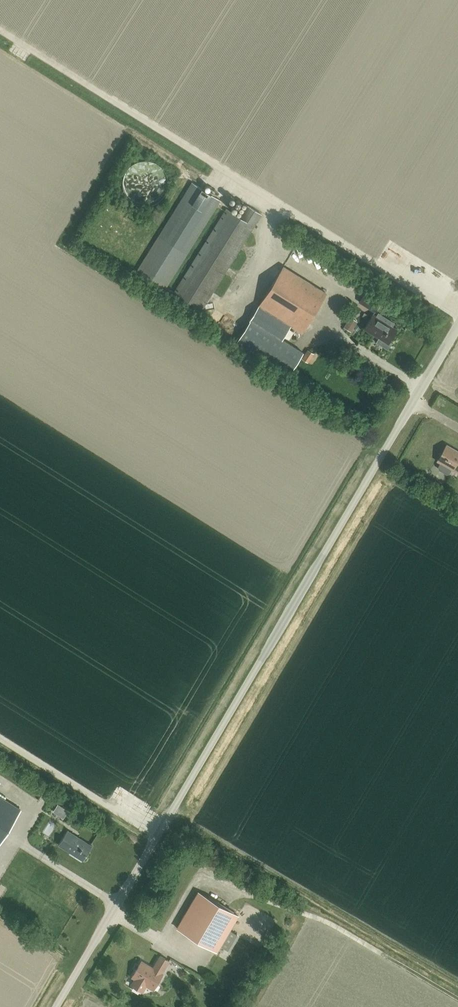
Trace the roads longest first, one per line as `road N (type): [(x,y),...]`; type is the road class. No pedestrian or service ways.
road 1 (unclassified): [(58,1006),(457,330)]

